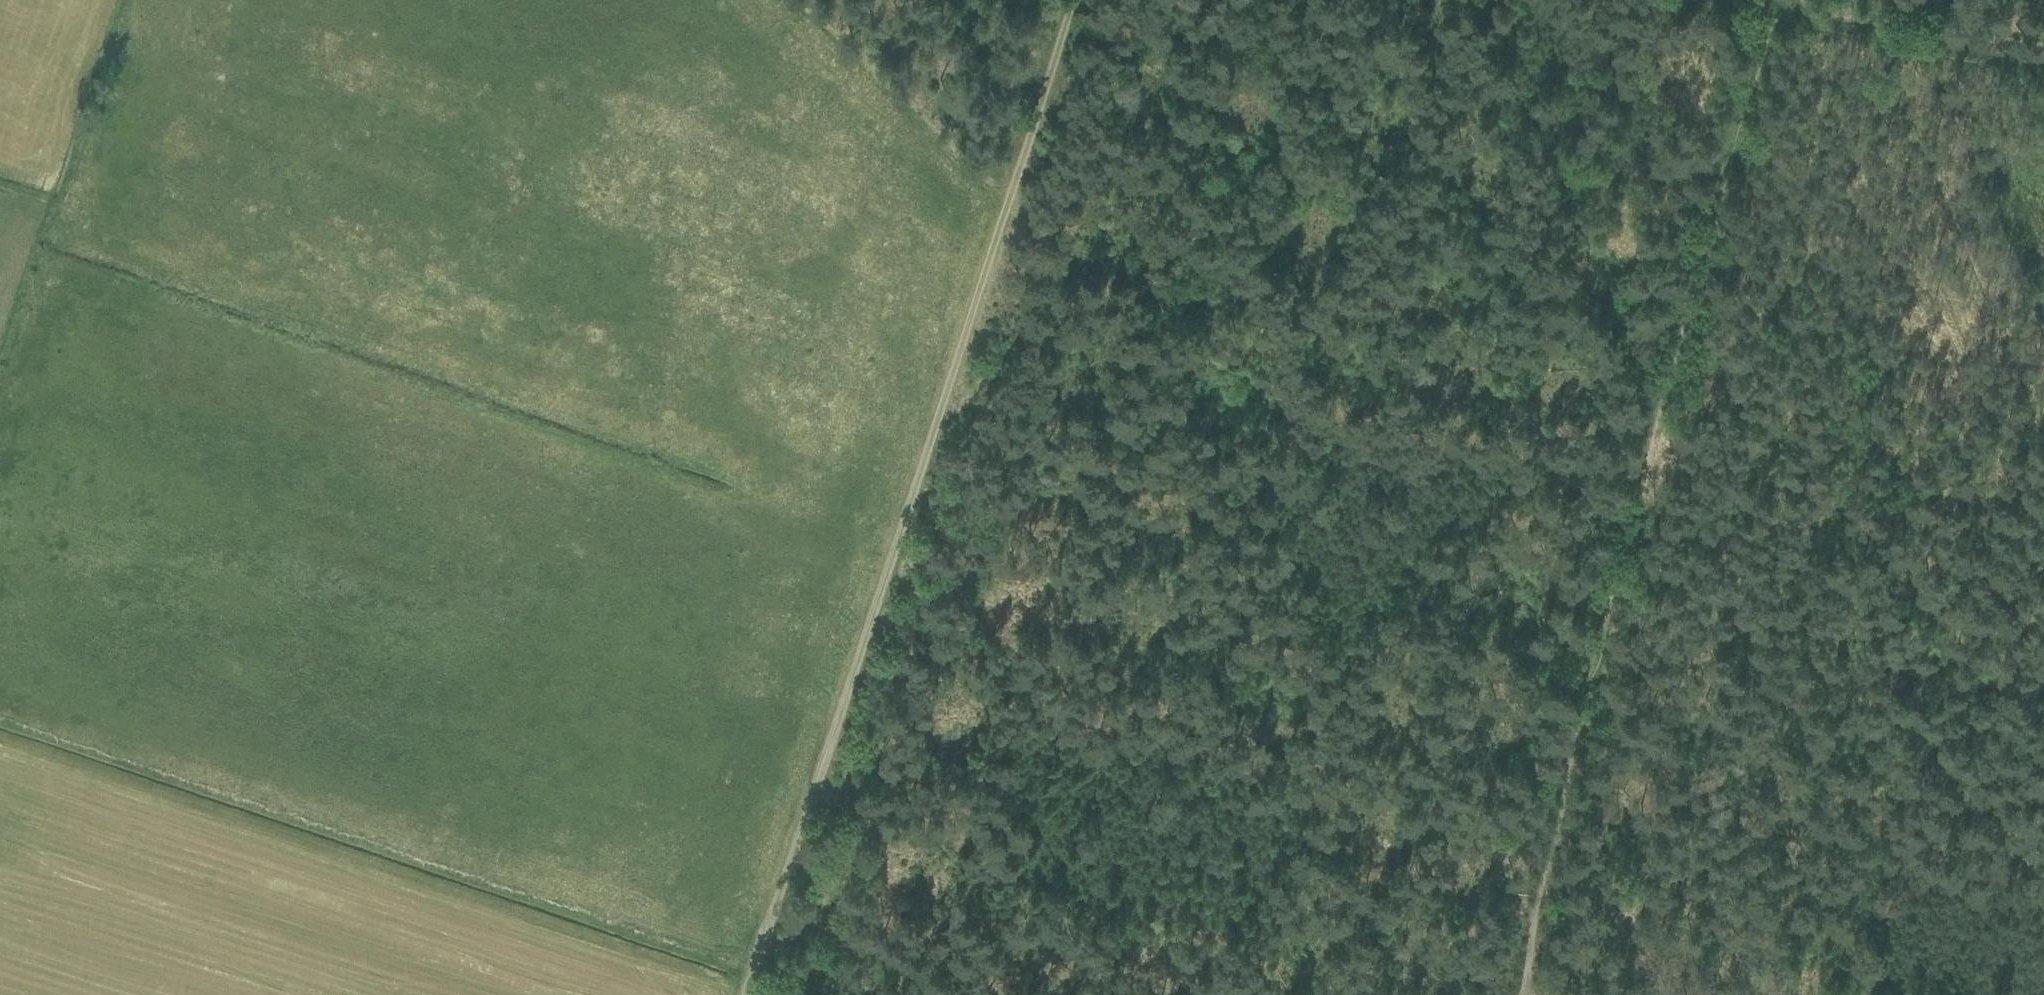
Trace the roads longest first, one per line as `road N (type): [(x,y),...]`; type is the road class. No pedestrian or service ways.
road 1 (track): [(742,994),(1072,0)]
road 2 (track): [(1542,994),(1522,946),(1790,0)]

